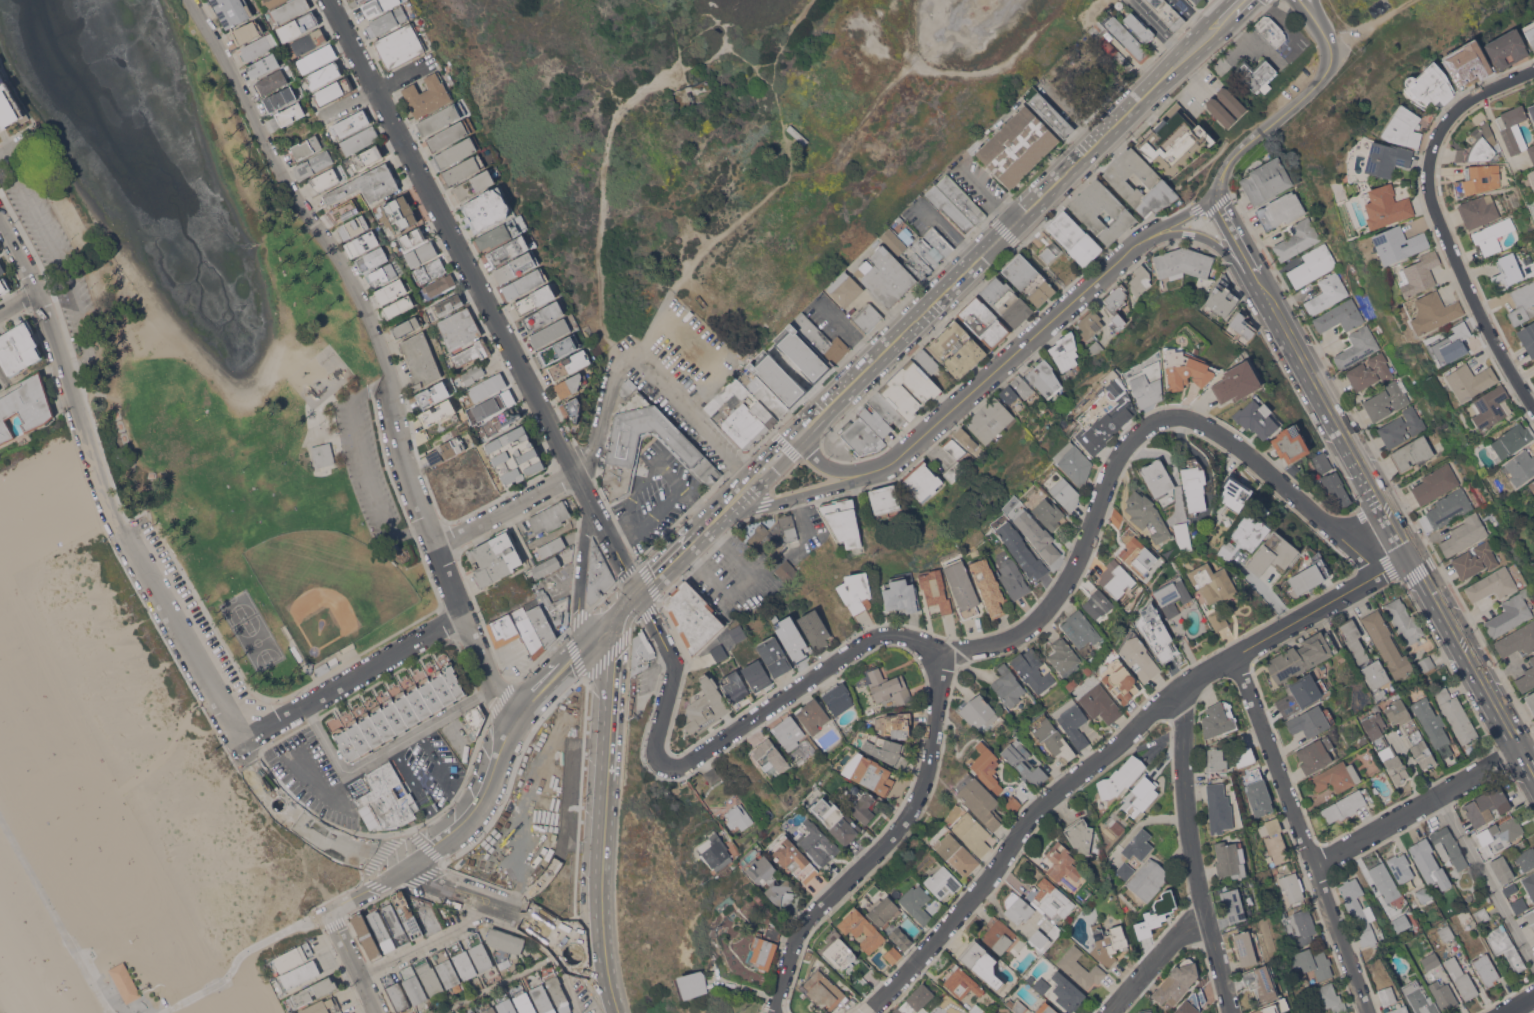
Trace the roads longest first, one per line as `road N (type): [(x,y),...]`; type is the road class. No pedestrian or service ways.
road 1 (residential): [(774,1012),(803,926),(918,802),(934,744),(938,655),(995,644),(1034,622),(1066,582),(1115,462),(1143,427),(1187,418),(1226,438),(1378,575)]
road 2 (residential): [(186,0),(362,302),(388,369),(423,516),(493,688),(521,712)]
road 3 (residential): [(0,222),(37,292),(108,501),(247,763),(284,807),(338,847),(402,870)]
road 4 (residential): [(866,1012),(969,908),(1030,820),(1159,709),(1411,558)]
road 5 (residential): [(326,0),(639,592)]
road 6 (secondary): [(1243,0),(797,435)]
road 7 (secondary): [(1533,772),(1260,285)]
road 8 (track): [(621,354),(601,325),(597,255),(610,130),(638,94),(719,55),(727,38),(721,25),(697,33),(670,74)]
road 9 (residential): [(1533,73),(1460,109),(1430,168),(1438,214),(1482,315),(1533,404)]
road 10 (residential): [(1238,656),(1368,1012)]
road 11 (secondary): [(606,626),(613,661),(606,958)]
road 12 (tertiary): [(1144,239),(895,459)]
road 13 (residential): [(1187,687),(1196,870),(1233,1012)]
road 14 (residential): [(662,763),(686,763),(879,636),(906,634),(938,655)]
road 15 (residential): [(749,482),(624,354),(592,451),(575,470)]
road 16 (residential): [(402,870),(477,812),(521,712),(589,641)]
road 17 (residential): [(237,743),(463,613)]
road 18 (residential): [(1316,866),(1521,748)]
road 19 (residential): [(402,870),(536,923),(571,950),(574,962)]
road 20 (track): [(916,67),(984,72),(1055,18),(1096,10)]
road 21 (tertiary): [(723,509),(870,478),(895,459)]
road 22 (residential): [(639,592),(673,664),(656,743),(662,763)]
road 23 (track): [(673,289),(717,239),(791,179)]
road 24 (residential): [(435,545),(575,470)]
road 25 (secondary): [(1230,161),(1315,86),(1331,50)]
road 26 (residential): [(593,508),(579,608),(589,641)]
road 27 (residential): [(1112,1012),(1181,934),(1208,920)]
road 28 (tertiary): [(1144,239),(1200,236),(1260,285)]

